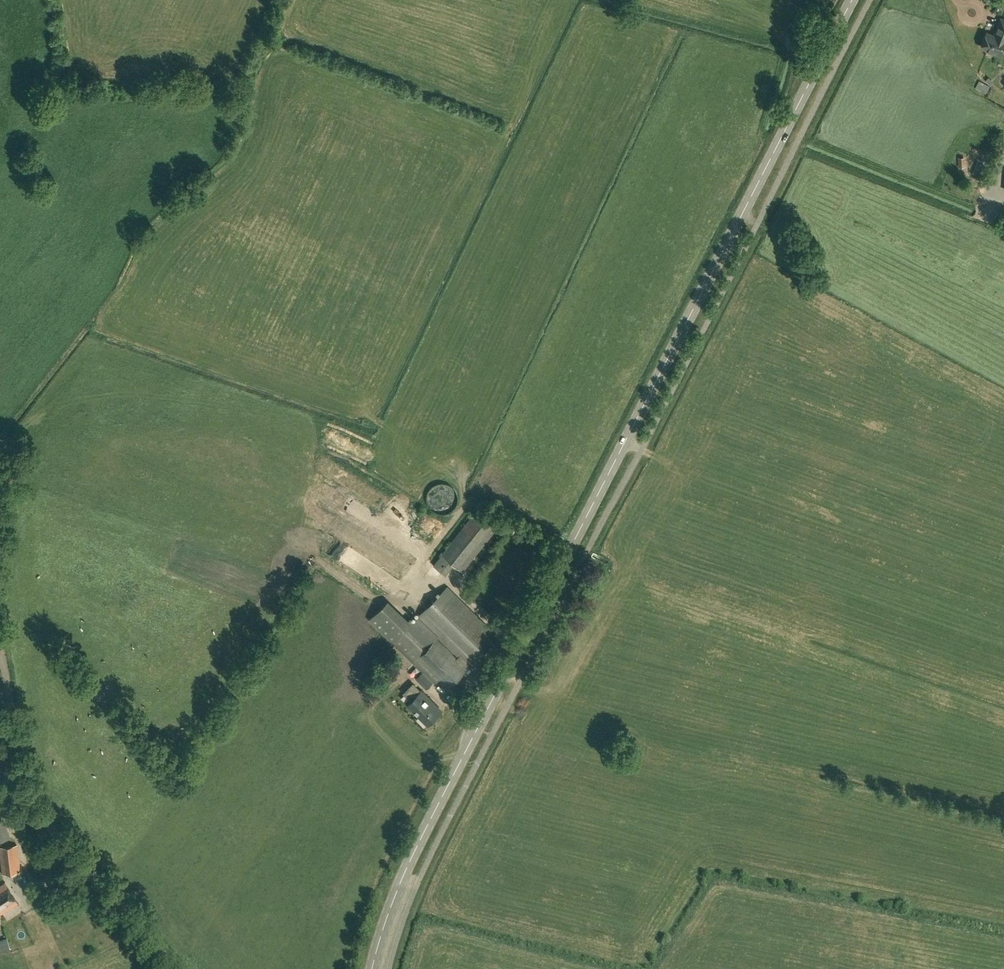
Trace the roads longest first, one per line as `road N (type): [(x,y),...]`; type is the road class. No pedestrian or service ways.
road 1 (secondary): [(372,968),(406,870),(852,0)]
road 2 (unclassified): [(179,968),(28,804)]
road 3 (unclassified): [(28,804),(0,644)]
road 4 (unclassified): [(0,540),(25,419)]

